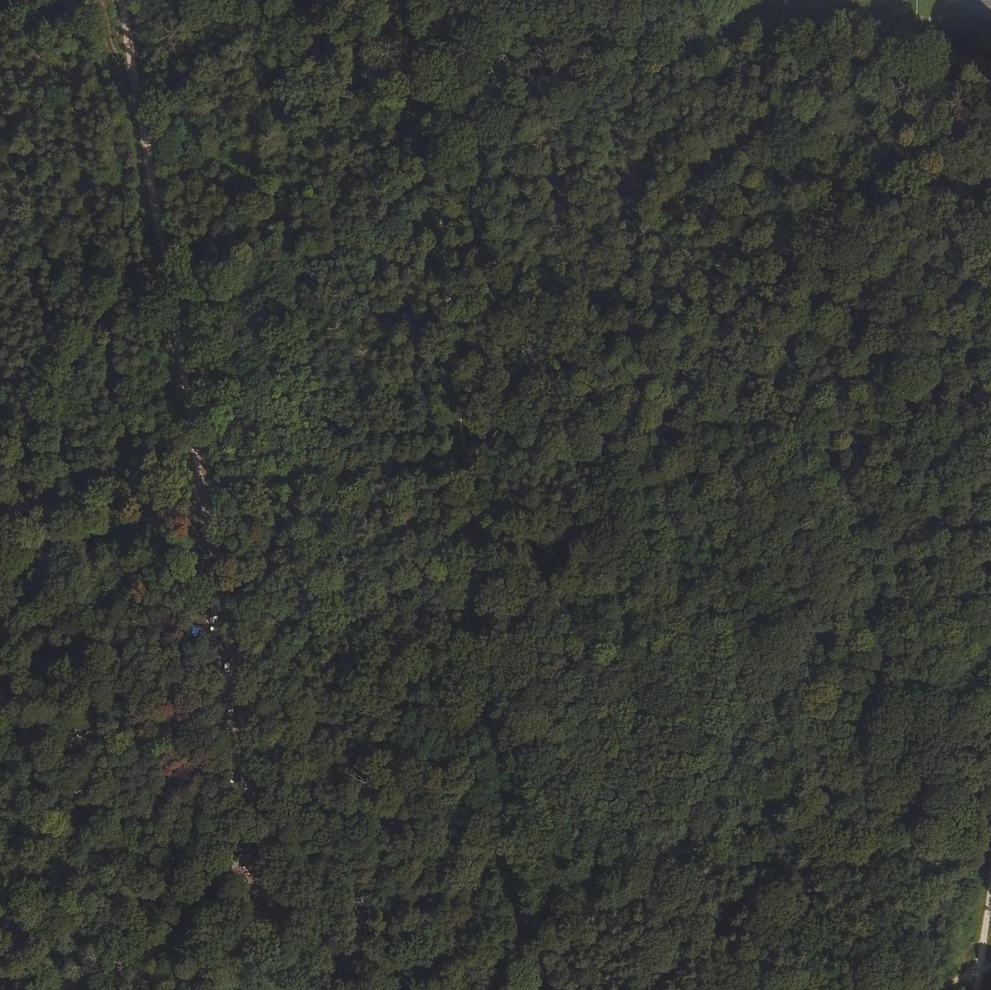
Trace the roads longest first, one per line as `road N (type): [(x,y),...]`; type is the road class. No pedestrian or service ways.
road 1 (track): [(185,475),(285,989)]
road 2 (track): [(0,498),(185,475)]

